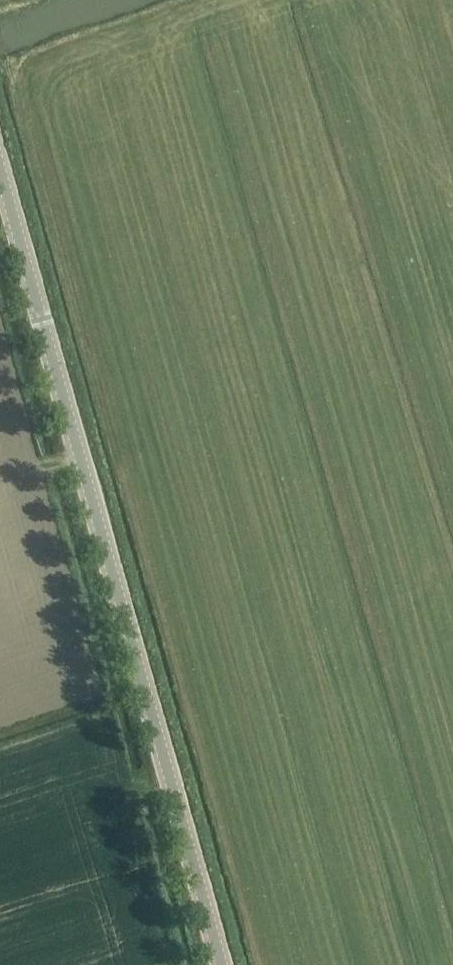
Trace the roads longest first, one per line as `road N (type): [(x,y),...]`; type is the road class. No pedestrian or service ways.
road 1 (unclassified): [(222,964),(0,175)]

